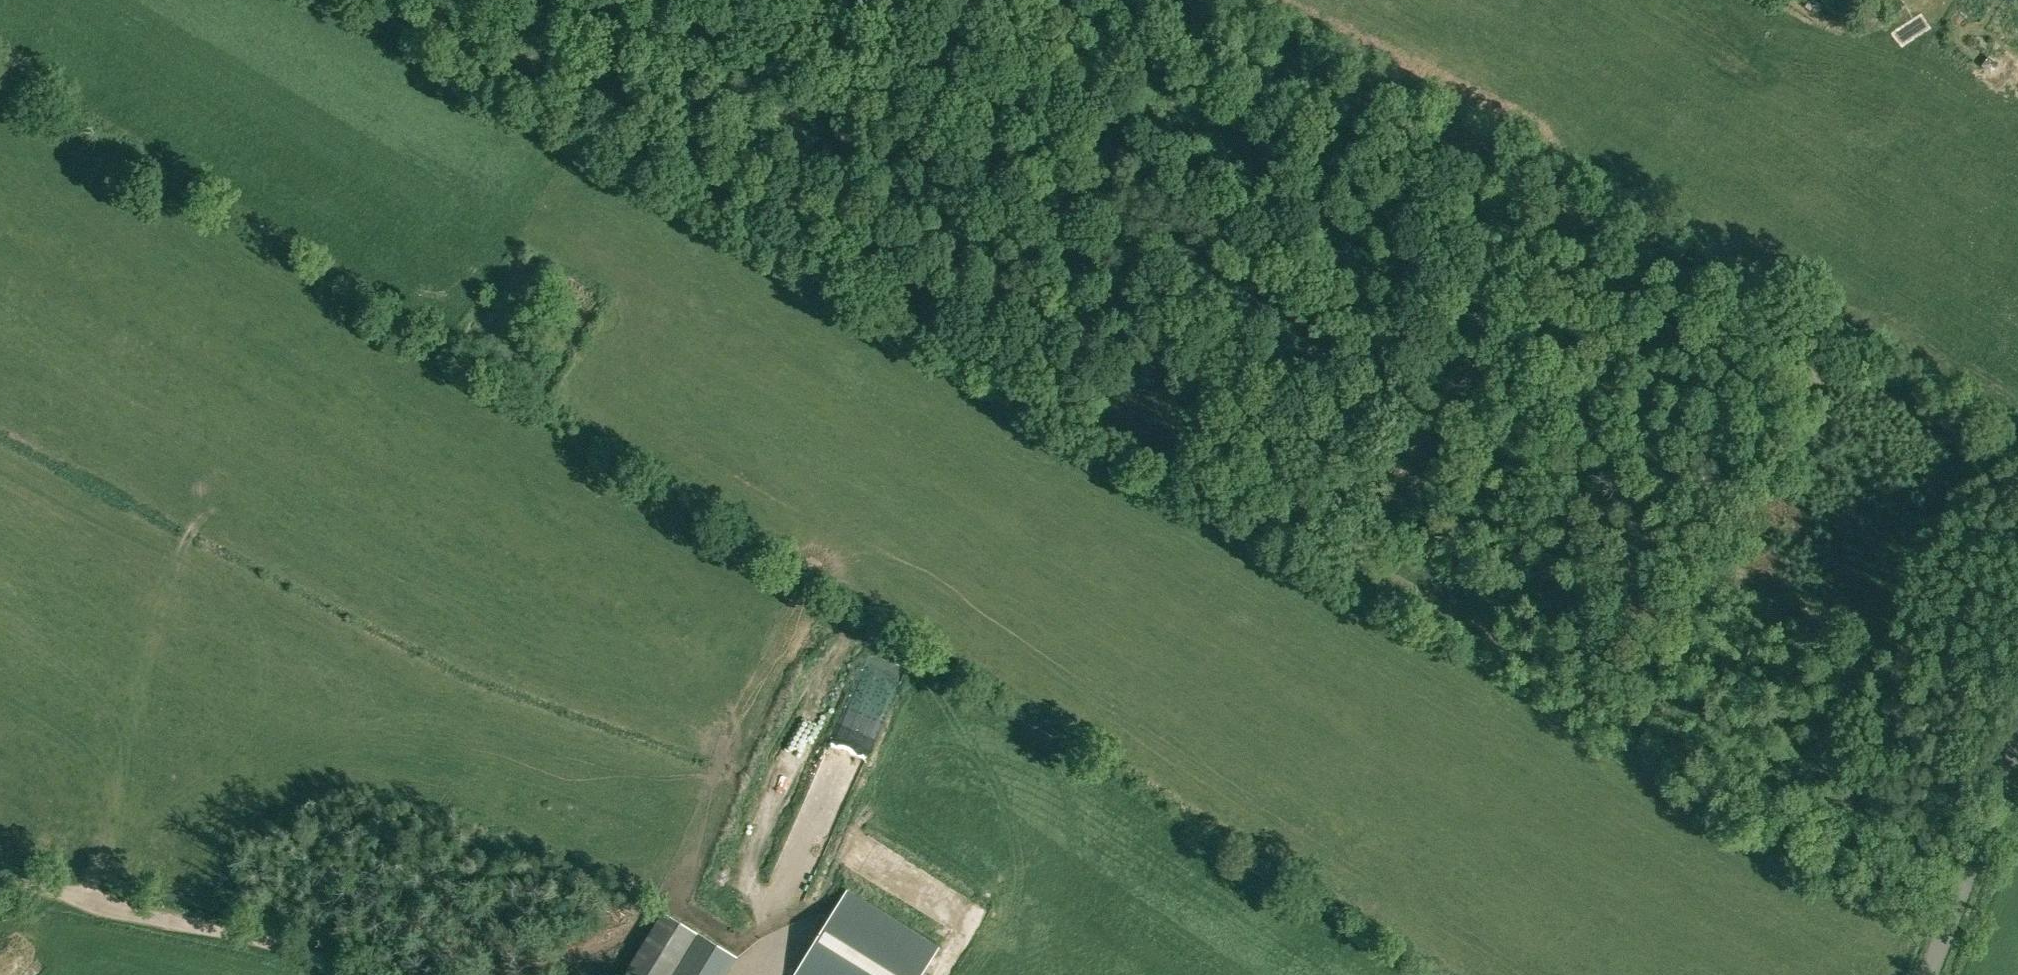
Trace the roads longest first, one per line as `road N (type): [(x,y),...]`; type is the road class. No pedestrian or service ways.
road 1 (unclassified): [(344,974),(260,939),(0,880)]
road 2 (unclassified): [(1927,974),(2017,737)]

